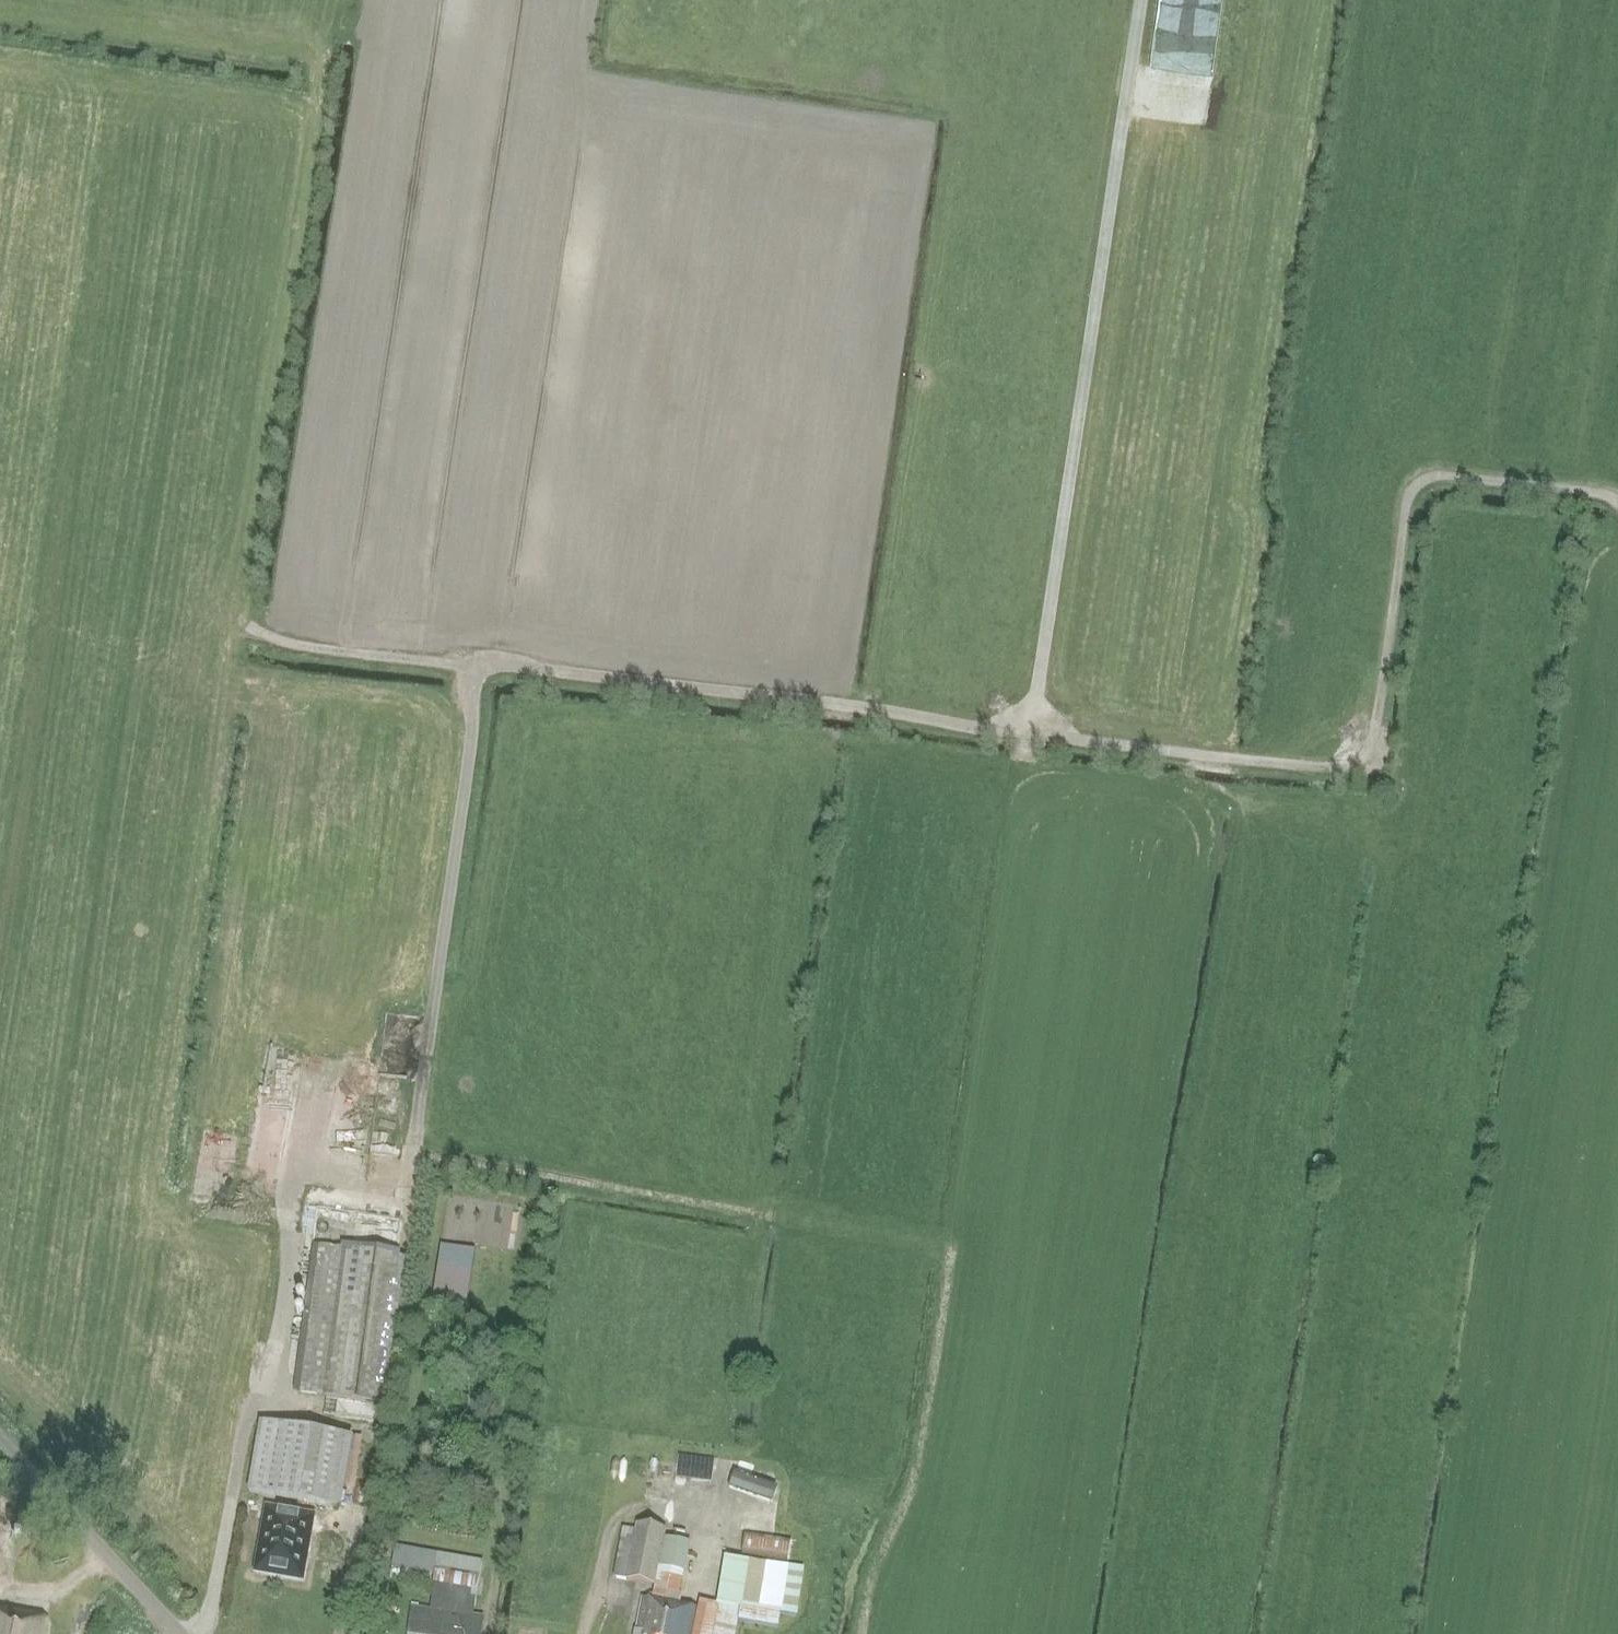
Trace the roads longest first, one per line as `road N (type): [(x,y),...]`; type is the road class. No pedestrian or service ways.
road 1 (unclassified): [(0,1436),(182,1633)]

